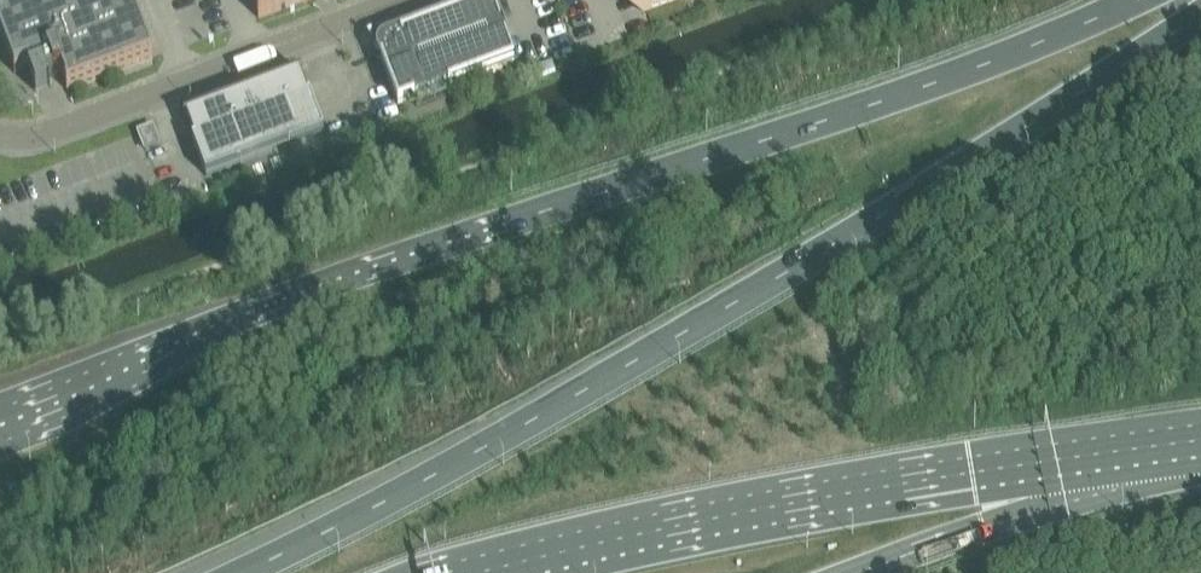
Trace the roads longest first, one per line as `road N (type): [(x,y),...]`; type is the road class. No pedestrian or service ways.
road 1 (trunk): [(1136,0),(902,95),(316,288),(0,411)]
road 2 (trunk): [(1200,12),(819,253),(413,490),(240,572)]
road 3 (trunk): [(481,572),(809,501),(1200,441)]
road 4 (unclassified): [(0,133),(47,132),(391,0)]
road 5 (trunk): [(862,572),(1200,456)]

